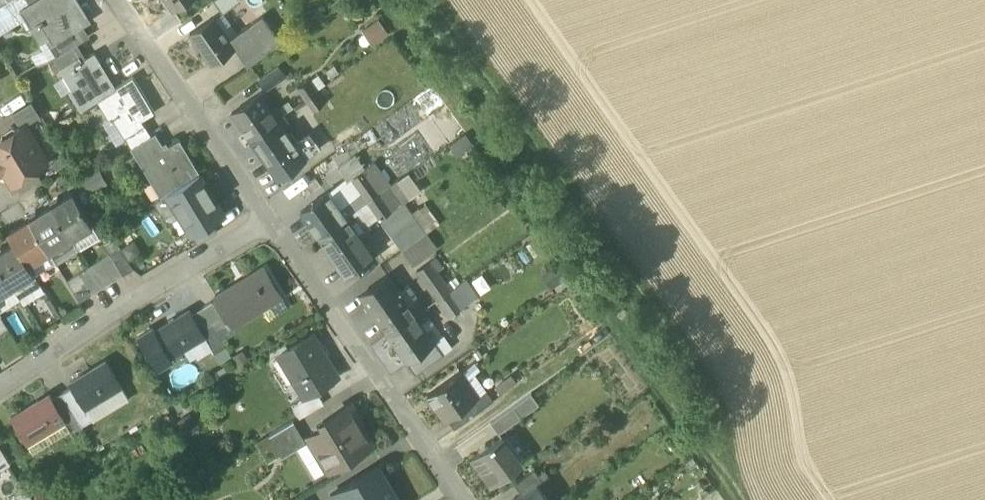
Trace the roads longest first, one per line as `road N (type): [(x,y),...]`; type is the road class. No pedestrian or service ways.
road 1 (track): [(731,499),(379,0)]
road 2 (residential): [(267,219),(465,499)]
road 3 (residential): [(267,219),(0,395)]
road 4 (residential): [(116,0),(267,219)]

